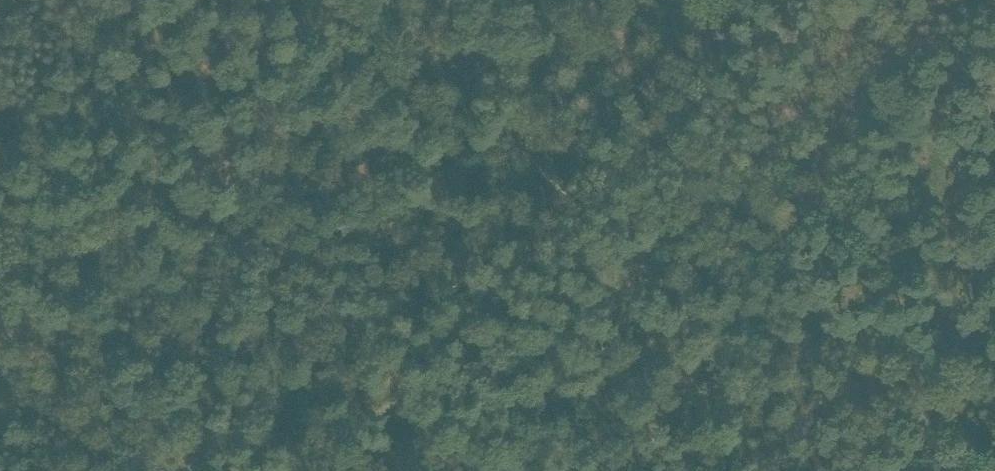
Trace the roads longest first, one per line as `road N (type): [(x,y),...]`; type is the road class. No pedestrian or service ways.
road 1 (track): [(771,0),(576,200),(287,470)]
road 2 (track): [(926,470),(994,351)]

